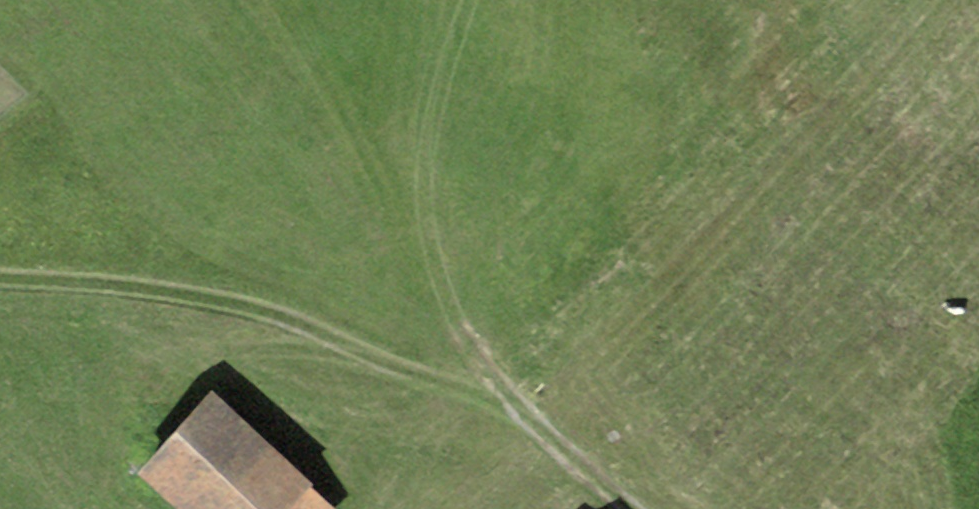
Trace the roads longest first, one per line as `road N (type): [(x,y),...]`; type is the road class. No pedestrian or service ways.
road 1 (track): [(0,49),(248,240),(474,346),(587,466)]
road 2 (track): [(644,508),(587,466),(279,307),(0,279)]

